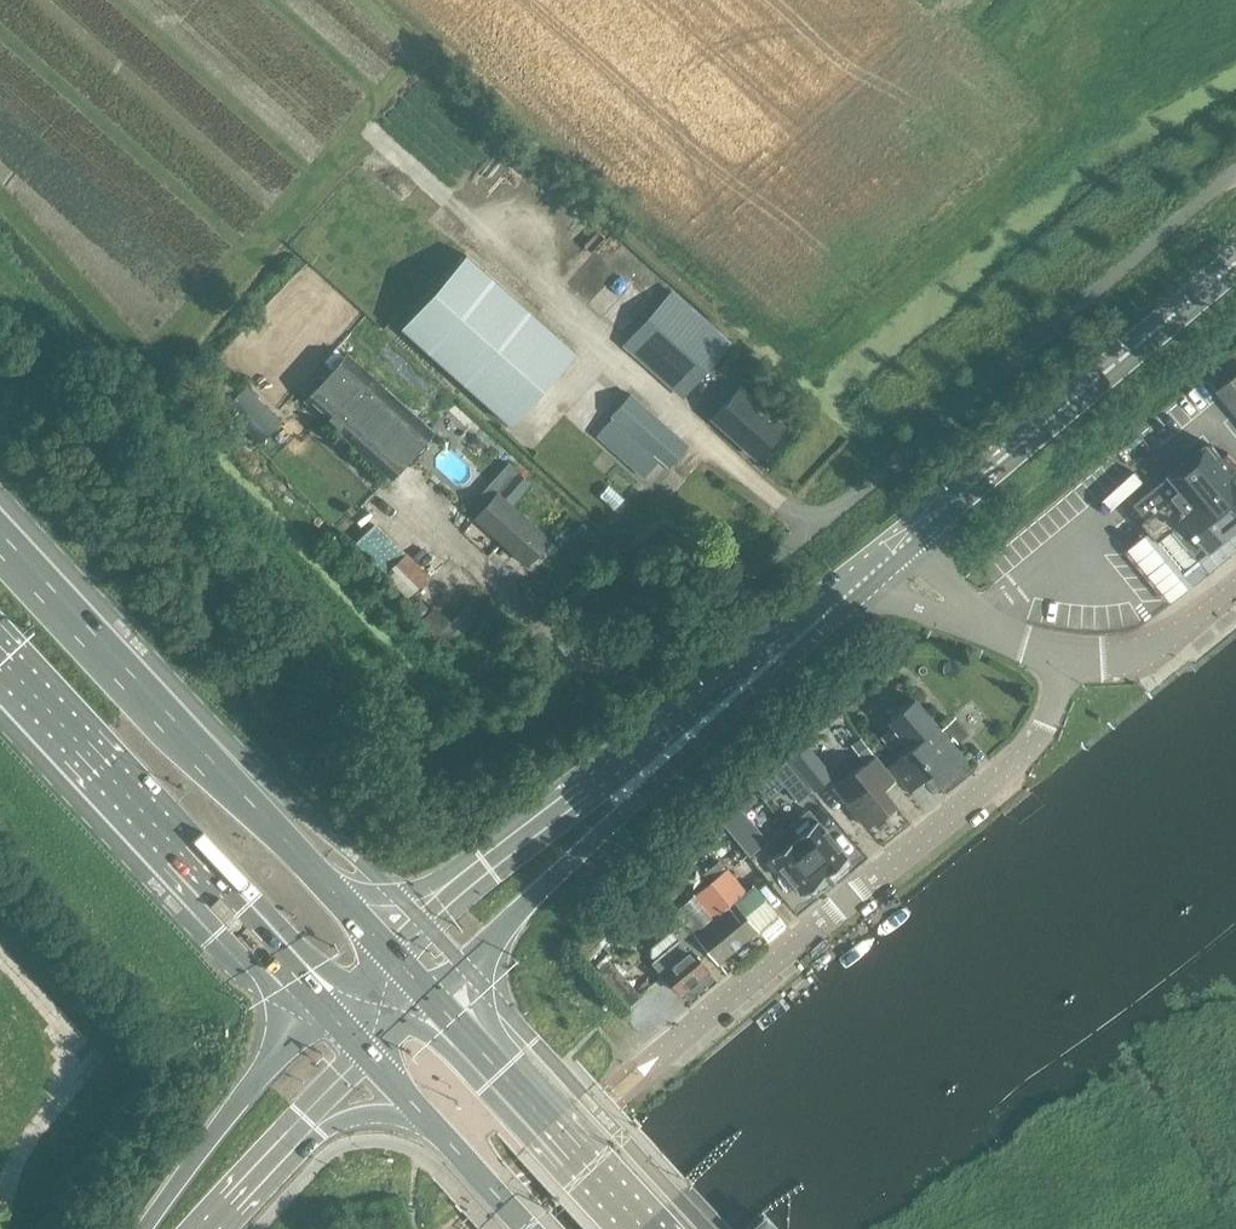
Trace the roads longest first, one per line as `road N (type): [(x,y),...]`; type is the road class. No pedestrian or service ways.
road 1 (unclassified): [(554,652),(614,659),(652,646),(892,464),(1235,171)]
road 2 (tertiary): [(1063,658),(1047,727),(1023,758),(625,1087)]
road 3 (primary): [(386,944),(0,537)]
road 4 (secondary): [(787,643),(684,706),(386,944)]
road 5 (secondary): [(430,994),(722,726),(787,643)]
road 6 (primary): [(0,660),(314,1008)]
road 7 (secondary): [(887,554),(1235,262)]
road 8 (primary): [(652,1228),(430,994)]
road 9 (secondary): [(314,1008),(244,1092),(156,1228)]
road 10 (primary): [(366,1065),(530,1228)]
road 11 (secondary): [(208,1228),(366,1065)]
road 12 (tertiary): [(1063,658),(999,632),(887,554)]
road 13 (tertiary): [(1063,658),(1118,654),(1157,640),(1235,585)]
road 14 (secondary): [(787,643),(887,554)]

